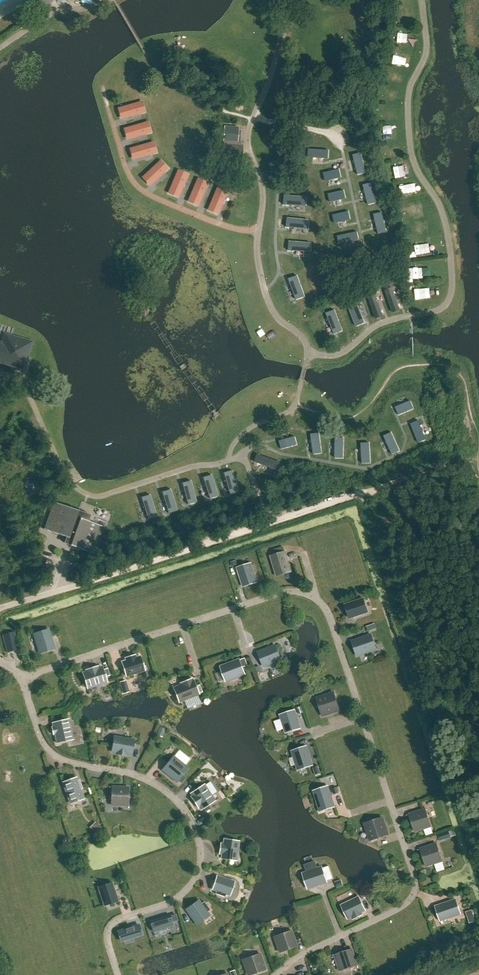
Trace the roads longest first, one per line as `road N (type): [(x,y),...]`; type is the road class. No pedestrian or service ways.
road 1 (residential): [(276,974),(404,905),(416,889),(323,606),(307,595),(275,594),(33,675)]
road 2 (residential): [(28,682),(27,699),(49,752),(157,786),(196,834),(200,865),(188,887),(110,927),(117,974)]
road 3 (track): [(73,587),(478,455)]
road 4 (track): [(478,852),(362,494)]

